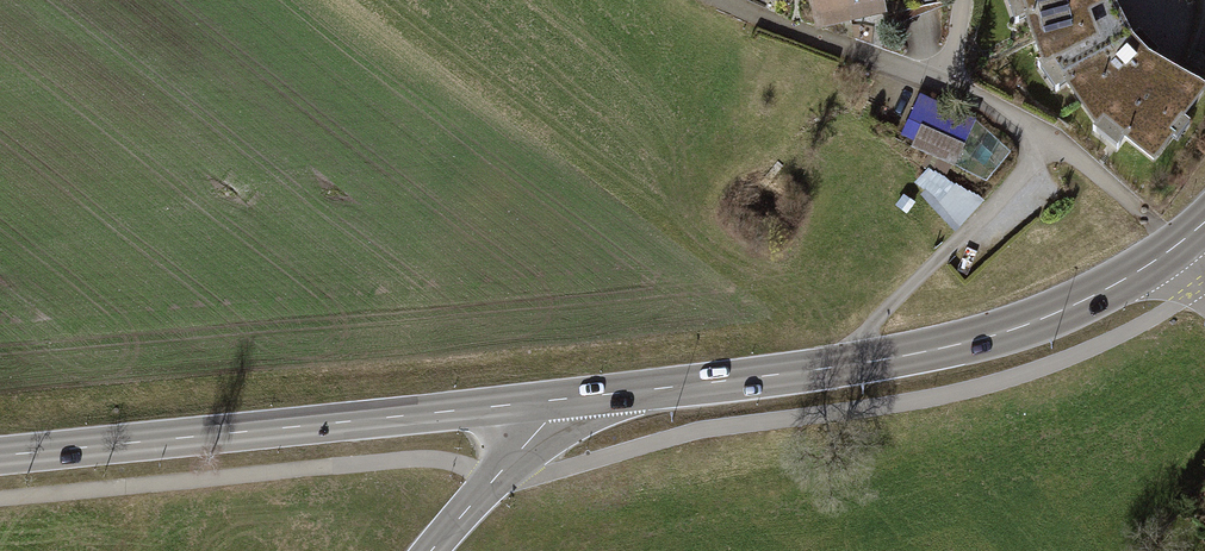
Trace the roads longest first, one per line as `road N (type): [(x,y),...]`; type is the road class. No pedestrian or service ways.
road 1 (secondary): [(1168,250),(1060,311),(951,349),(564,401)]
road 2 (secondary): [(564,401),(0,457)]
road 3 (residential): [(960,0),(947,90),(1070,160)]
road 4 (tertiary): [(429,550),(564,401)]

